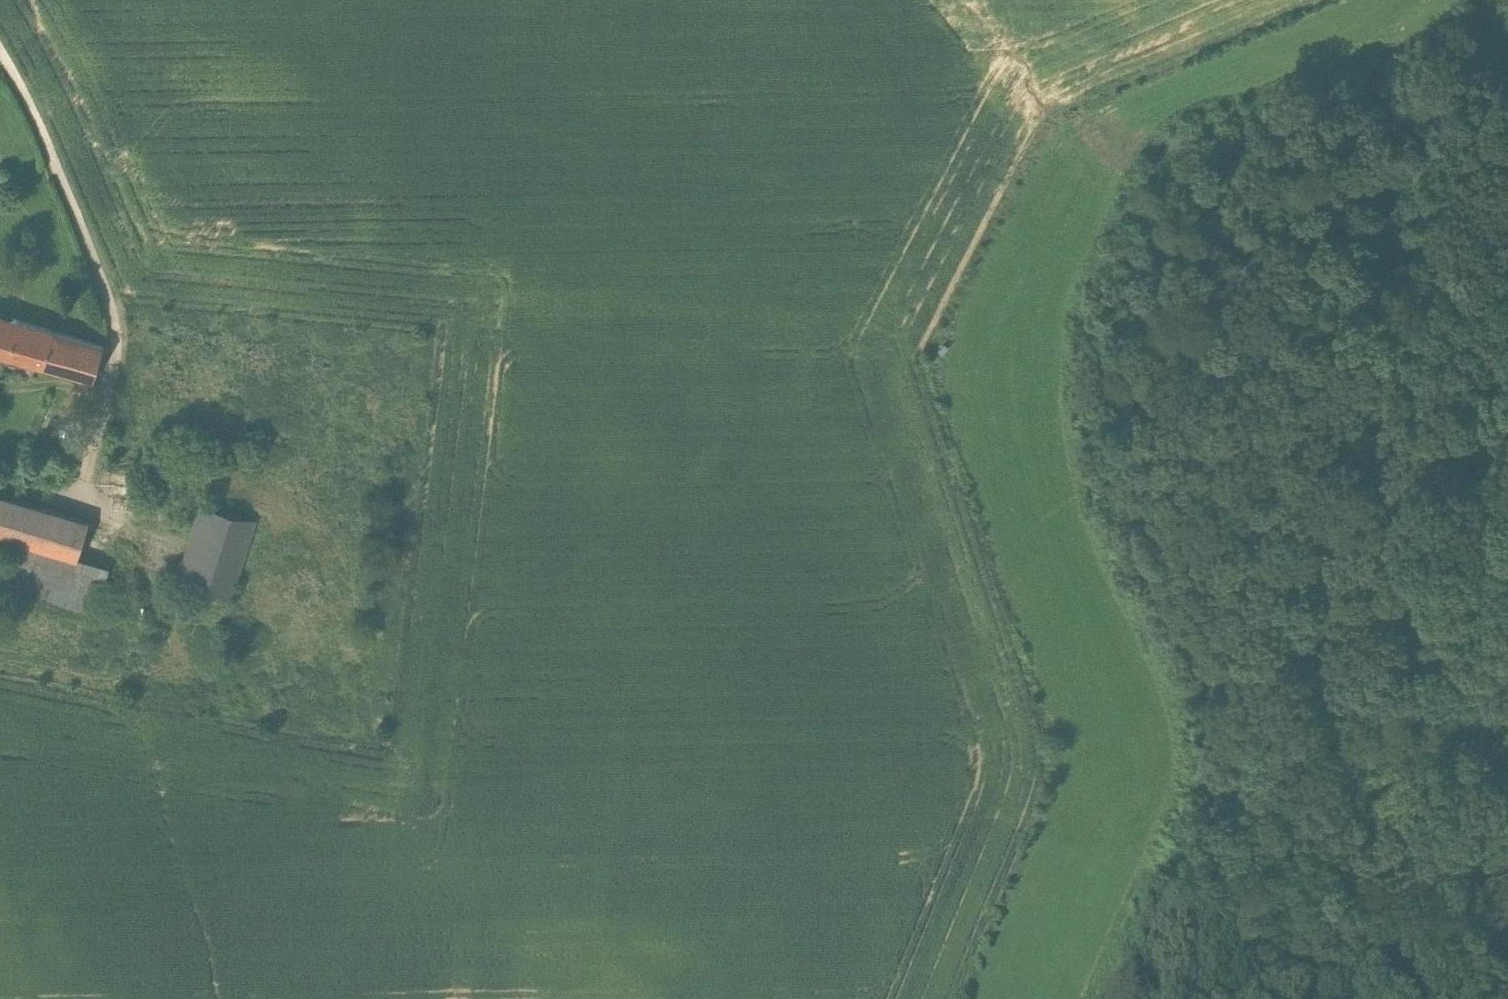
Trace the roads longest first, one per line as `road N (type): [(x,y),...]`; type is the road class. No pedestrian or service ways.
road 1 (unclassified): [(81,480),(113,378),(115,325),(42,132),(0,51)]
road 2 (track): [(81,480),(156,596),(166,621),(159,660),(137,678),(0,659)]

